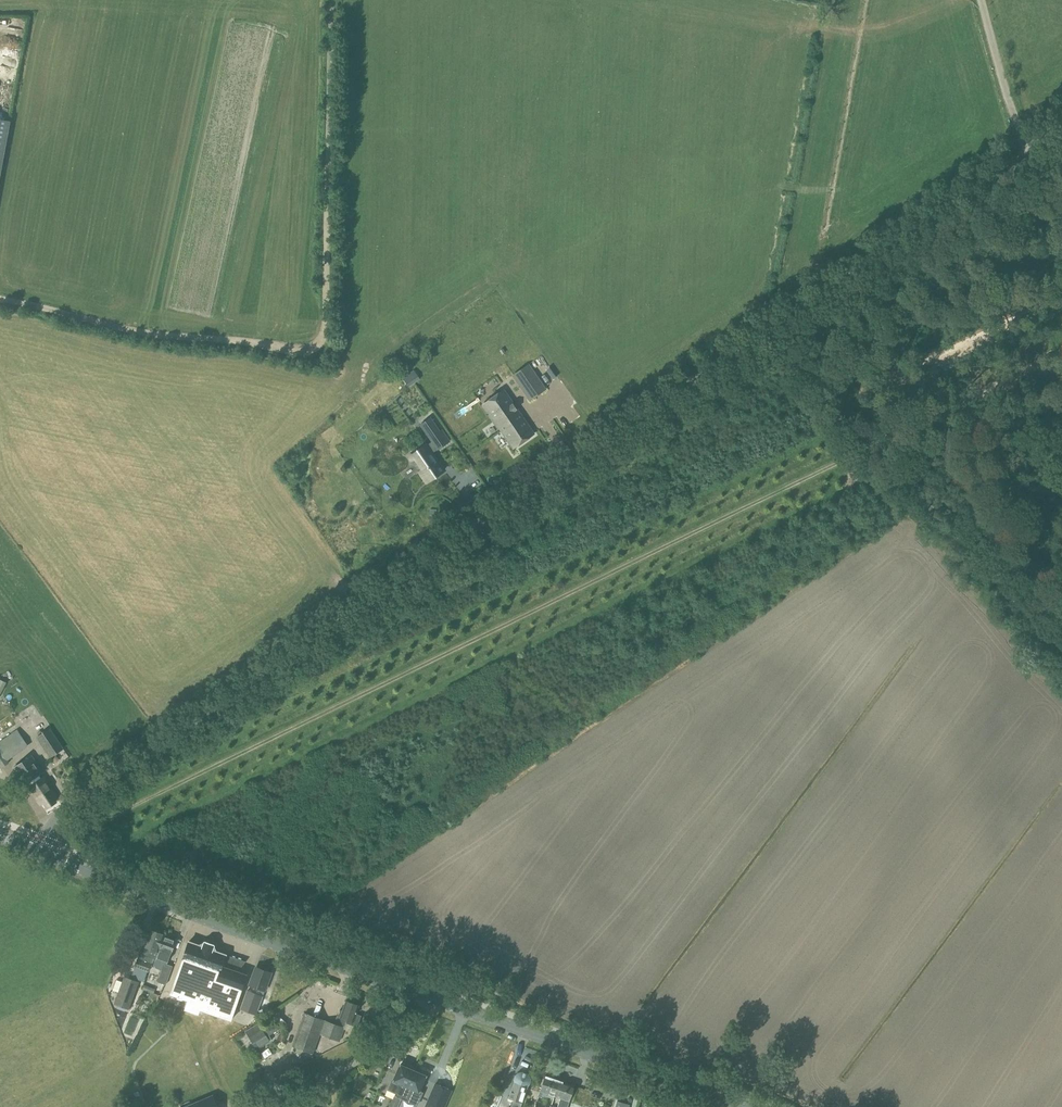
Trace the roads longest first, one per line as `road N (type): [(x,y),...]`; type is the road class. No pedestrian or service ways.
road 1 (tertiary): [(36,849),(63,815),(1061,133)]
road 2 (track): [(63,815),(82,833),(888,441)]
road 3 (tertiary): [(742,1106),(436,1003),(36,849)]
road 4 (track): [(888,441),(1061,637)]

